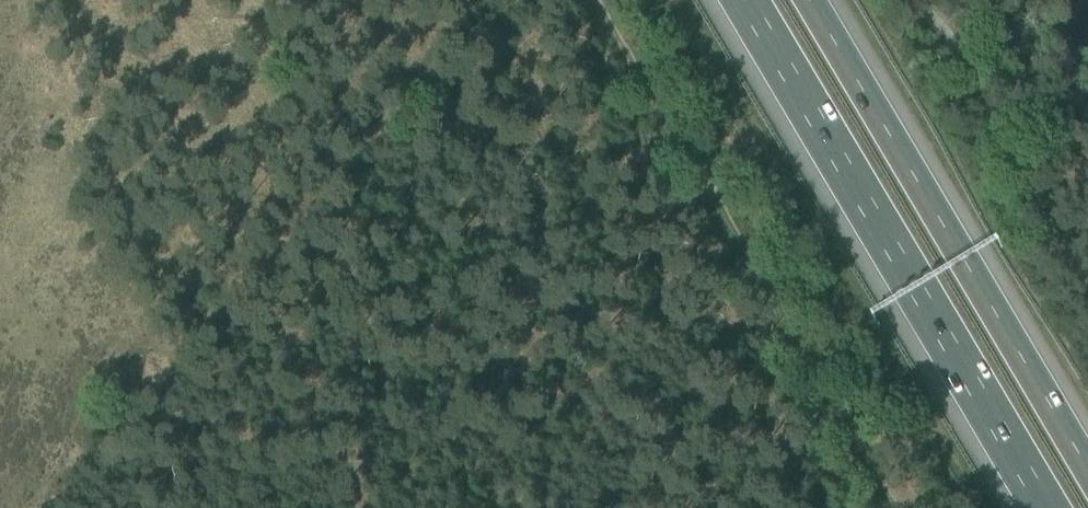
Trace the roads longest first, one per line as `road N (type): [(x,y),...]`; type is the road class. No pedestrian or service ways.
road 1 (motorway): [(745,0),(1047,507)]
road 2 (track): [(598,0),(892,507)]
road 3 (motorway): [(1087,470),(809,0)]

